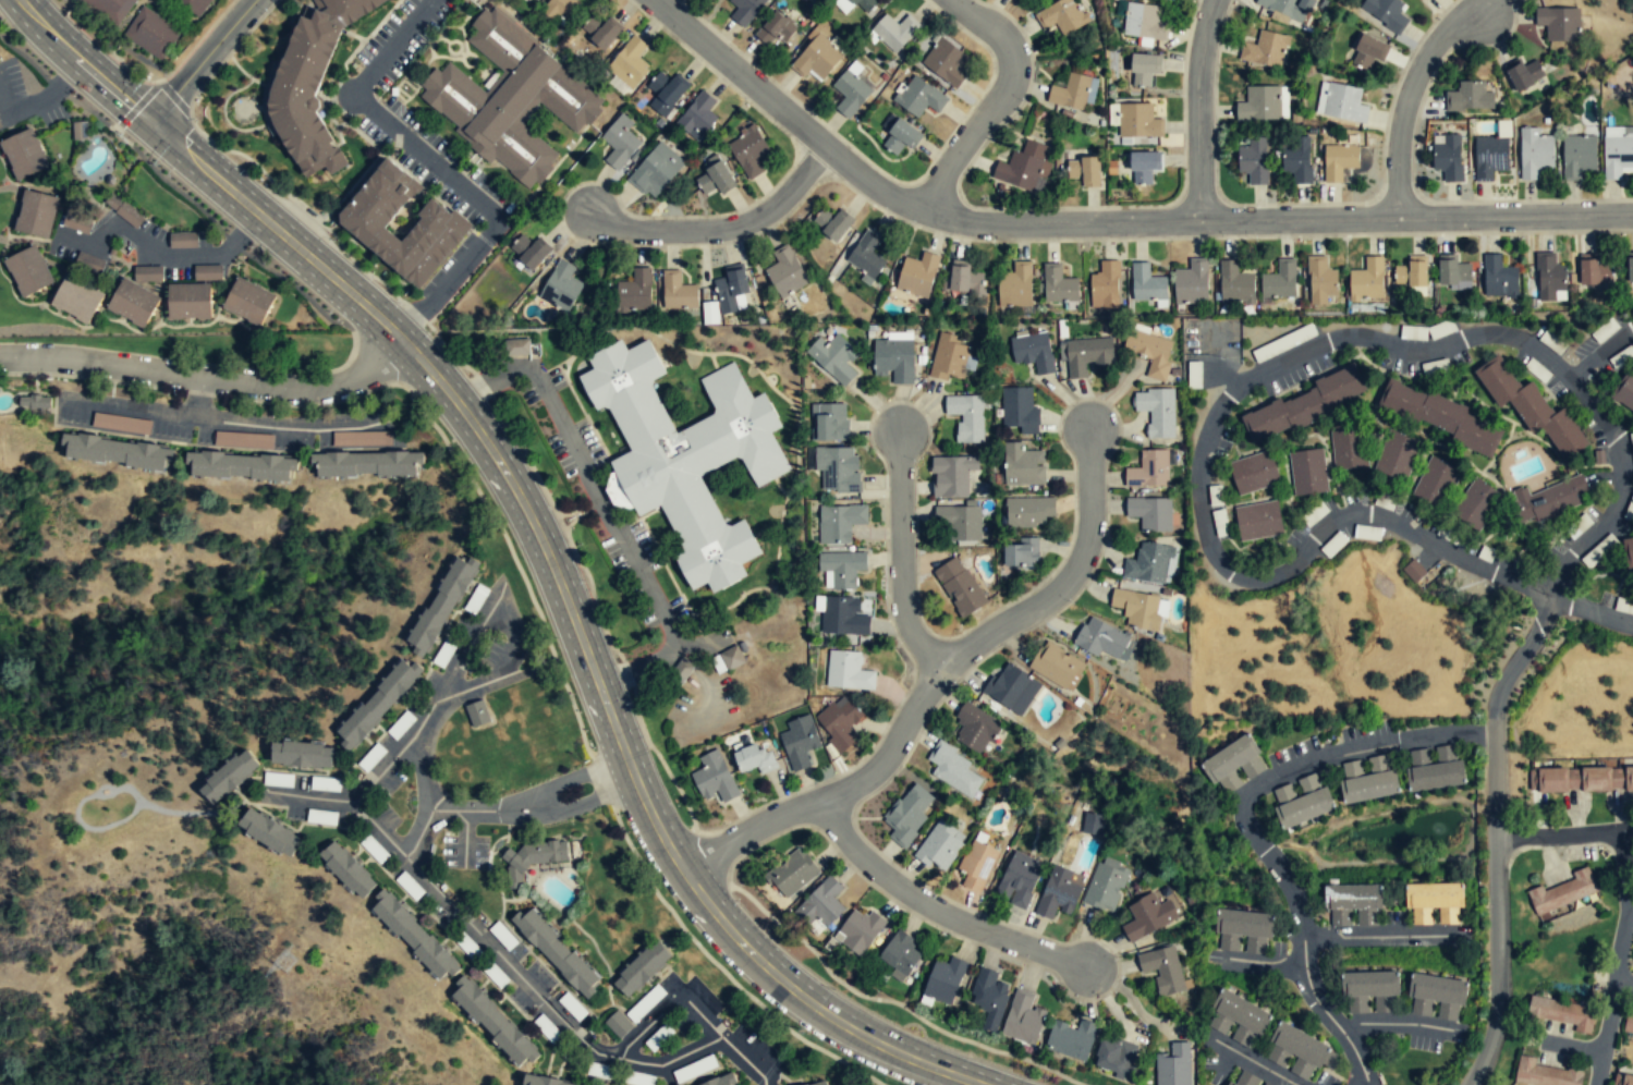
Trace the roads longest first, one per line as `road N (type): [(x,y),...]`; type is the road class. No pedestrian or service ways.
road 1 (secondary): [(982,1084),(880,1044),(812,1003),(724,924),(651,815),(541,542),(462,406),(397,332),(150,120)]
road 2 (residential): [(656,0),(856,172),(899,200),(948,218),(1632,223)]
road 3 (residential): [(1471,1084),(1492,1031),(1499,962),(1495,703),(1538,626)]
road 4 (residential): [(406,343),(359,378),(322,390),(0,357)]
road 5 (residential): [(682,866),(863,780),(893,748),(939,663)]
road 6 (residential): [(818,800),(846,840),(913,897),(1086,965)]
road 7 (residential): [(939,663),(1072,573),(1090,520),(1087,424)]
road 8 (residential): [(827,147),(772,206),(744,223),(647,229),(588,216)]
road 9 (residential): [(955,0),(1007,46),(1012,74),(921,208)]
road 10 (residential): [(939,663),(915,636),(903,589),(901,435)]
road 11 (residential): [(1405,223),(1407,136),(1421,94),(1459,40),(1492,24)]
road 12 (residential): [(1198,219),(1201,50),(1213,0)]
road 13 (secondary): [(150,120),(19,0)]
road 14 (residential): [(256,0),(150,120)]

